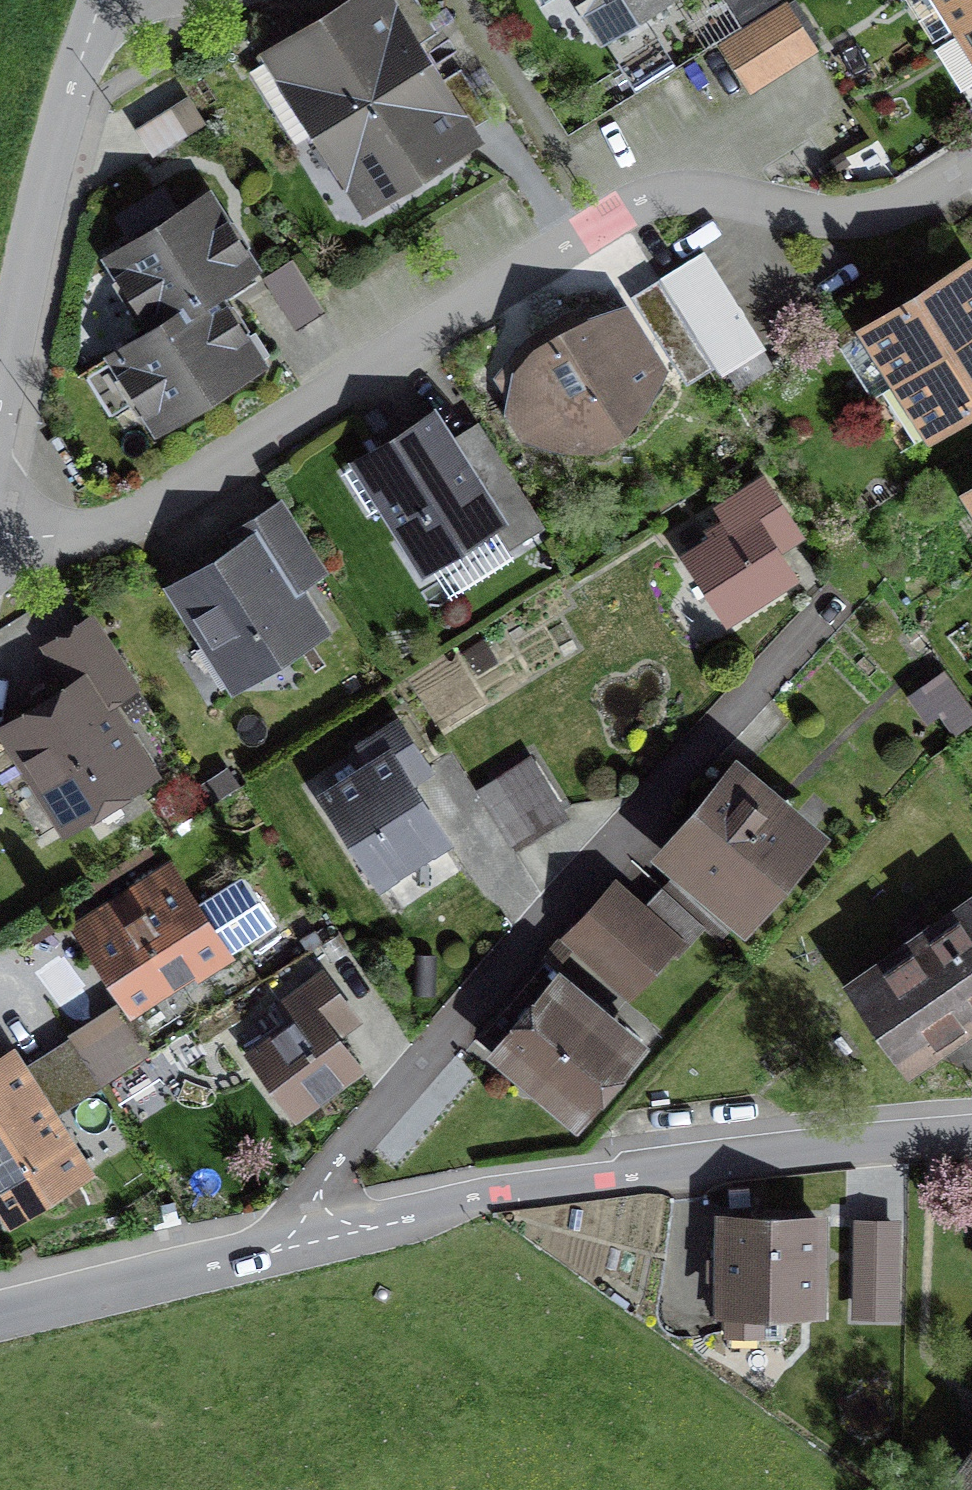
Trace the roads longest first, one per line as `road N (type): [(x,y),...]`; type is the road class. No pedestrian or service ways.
road 1 (residential): [(0,539),(108,534),(586,212),(658,191),(728,190),(840,217),(911,206),(971,168)]
road 2 (residential): [(250,1251),(825,606)]
road 3 (residential): [(250,1251),(588,1174),(811,1138),(971,1127)]
road 4 (residential): [(0,433),(53,176),(103,0)]
road 5 (residential): [(0,1309),(250,1251)]

